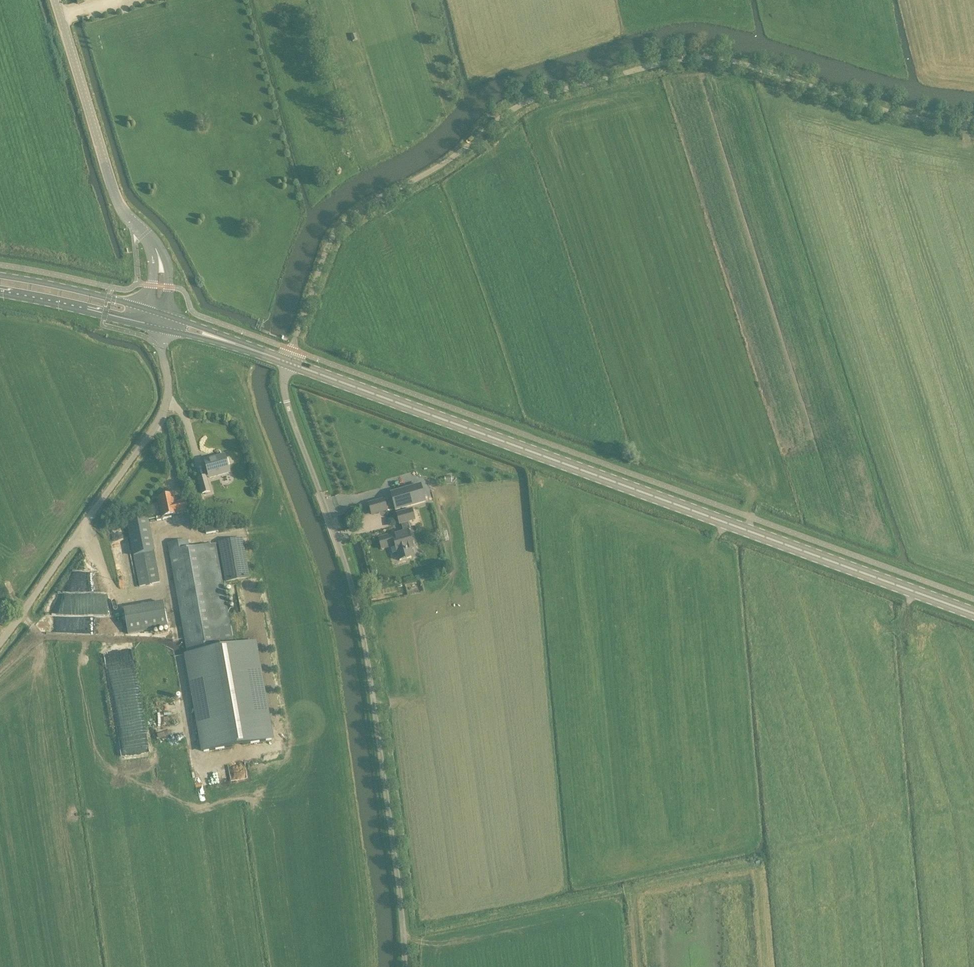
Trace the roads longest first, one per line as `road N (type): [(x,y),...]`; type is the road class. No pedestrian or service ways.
road 1 (unclassified): [(289,362),(339,229),(528,101),(695,57),(890,113),(973,126)]
road 2 (primary): [(973,614),(289,362)]
road 3 (unclassified): [(404,966),(359,621),(286,402),(289,362)]
road 4 (unclassified): [(0,643),(162,416),(169,389),(158,318)]
road 5 (unclassified): [(158,318),(160,257),(115,196),(55,0)]
road 6 (primary): [(0,280),(158,318)]
road 7 (primary): [(289,362),(158,318)]

